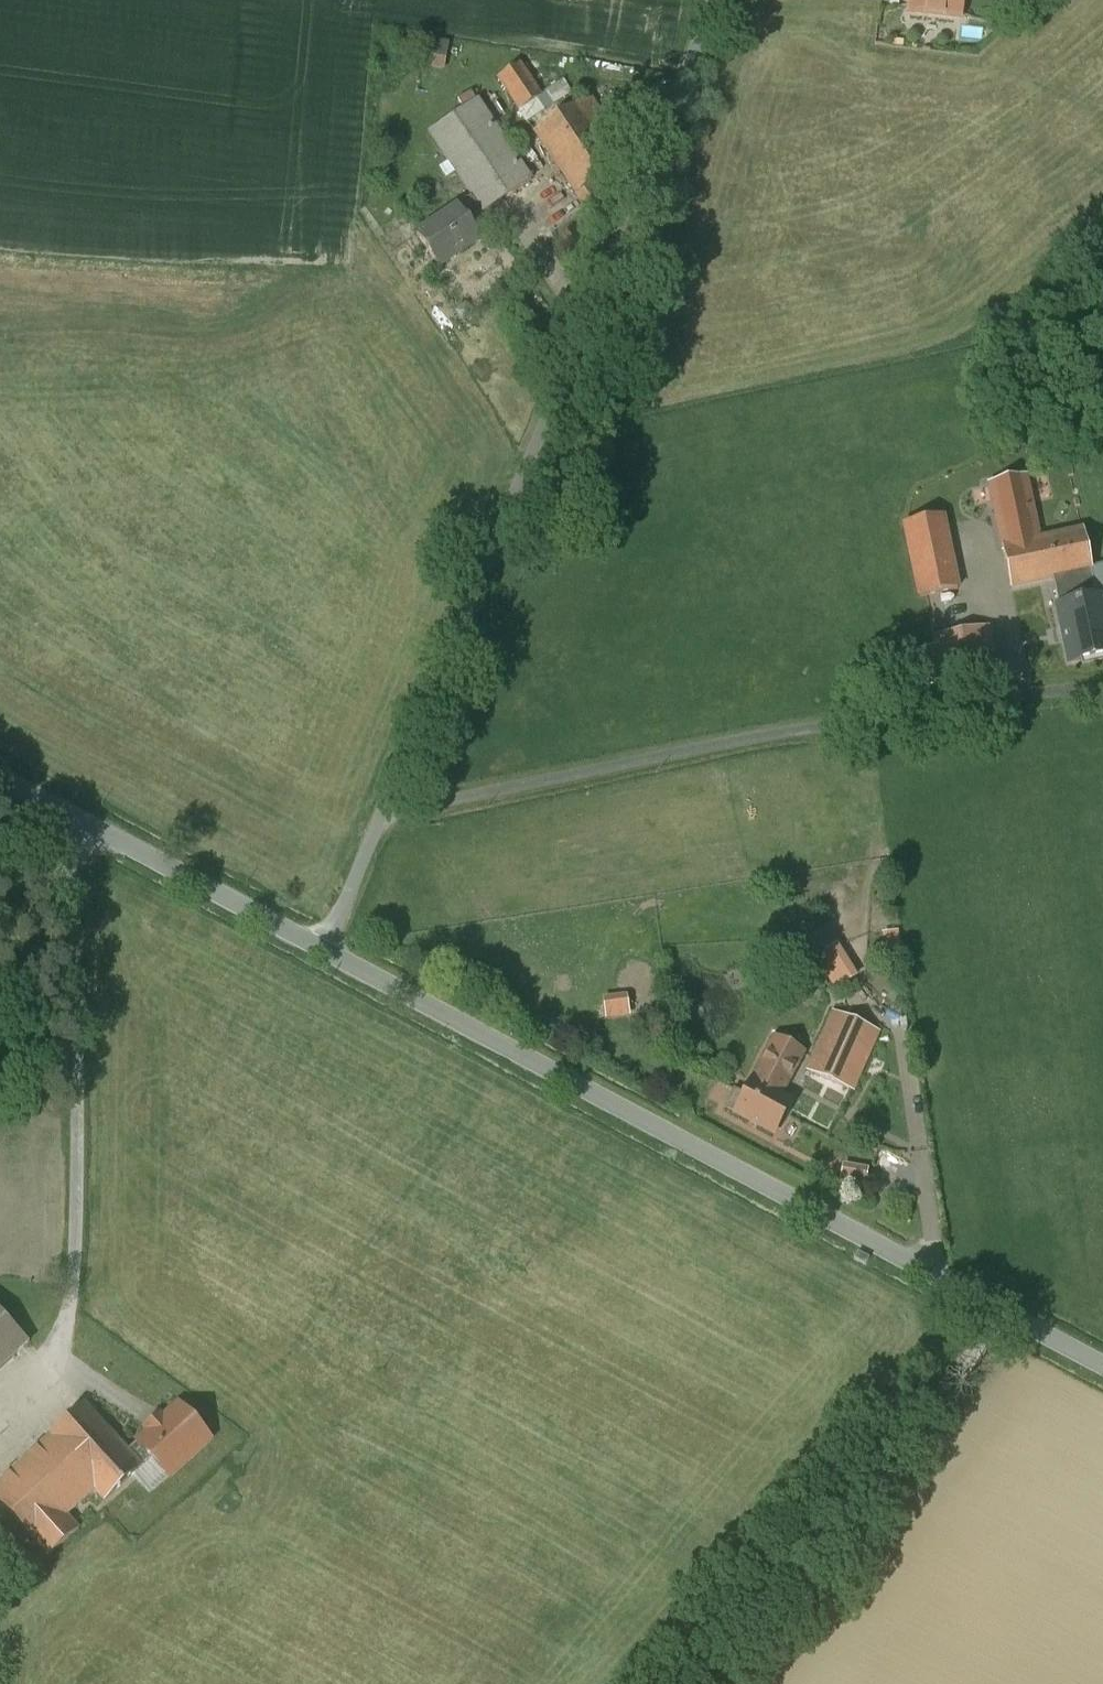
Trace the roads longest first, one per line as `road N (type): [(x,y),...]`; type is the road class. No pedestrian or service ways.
road 1 (unclassified): [(326,950),(708,0)]
road 2 (tertiary): [(326,950),(1102,1368)]
road 3 (track): [(994,1310),(687,1683)]
road 4 (tertiary): [(0,775),(326,950)]

